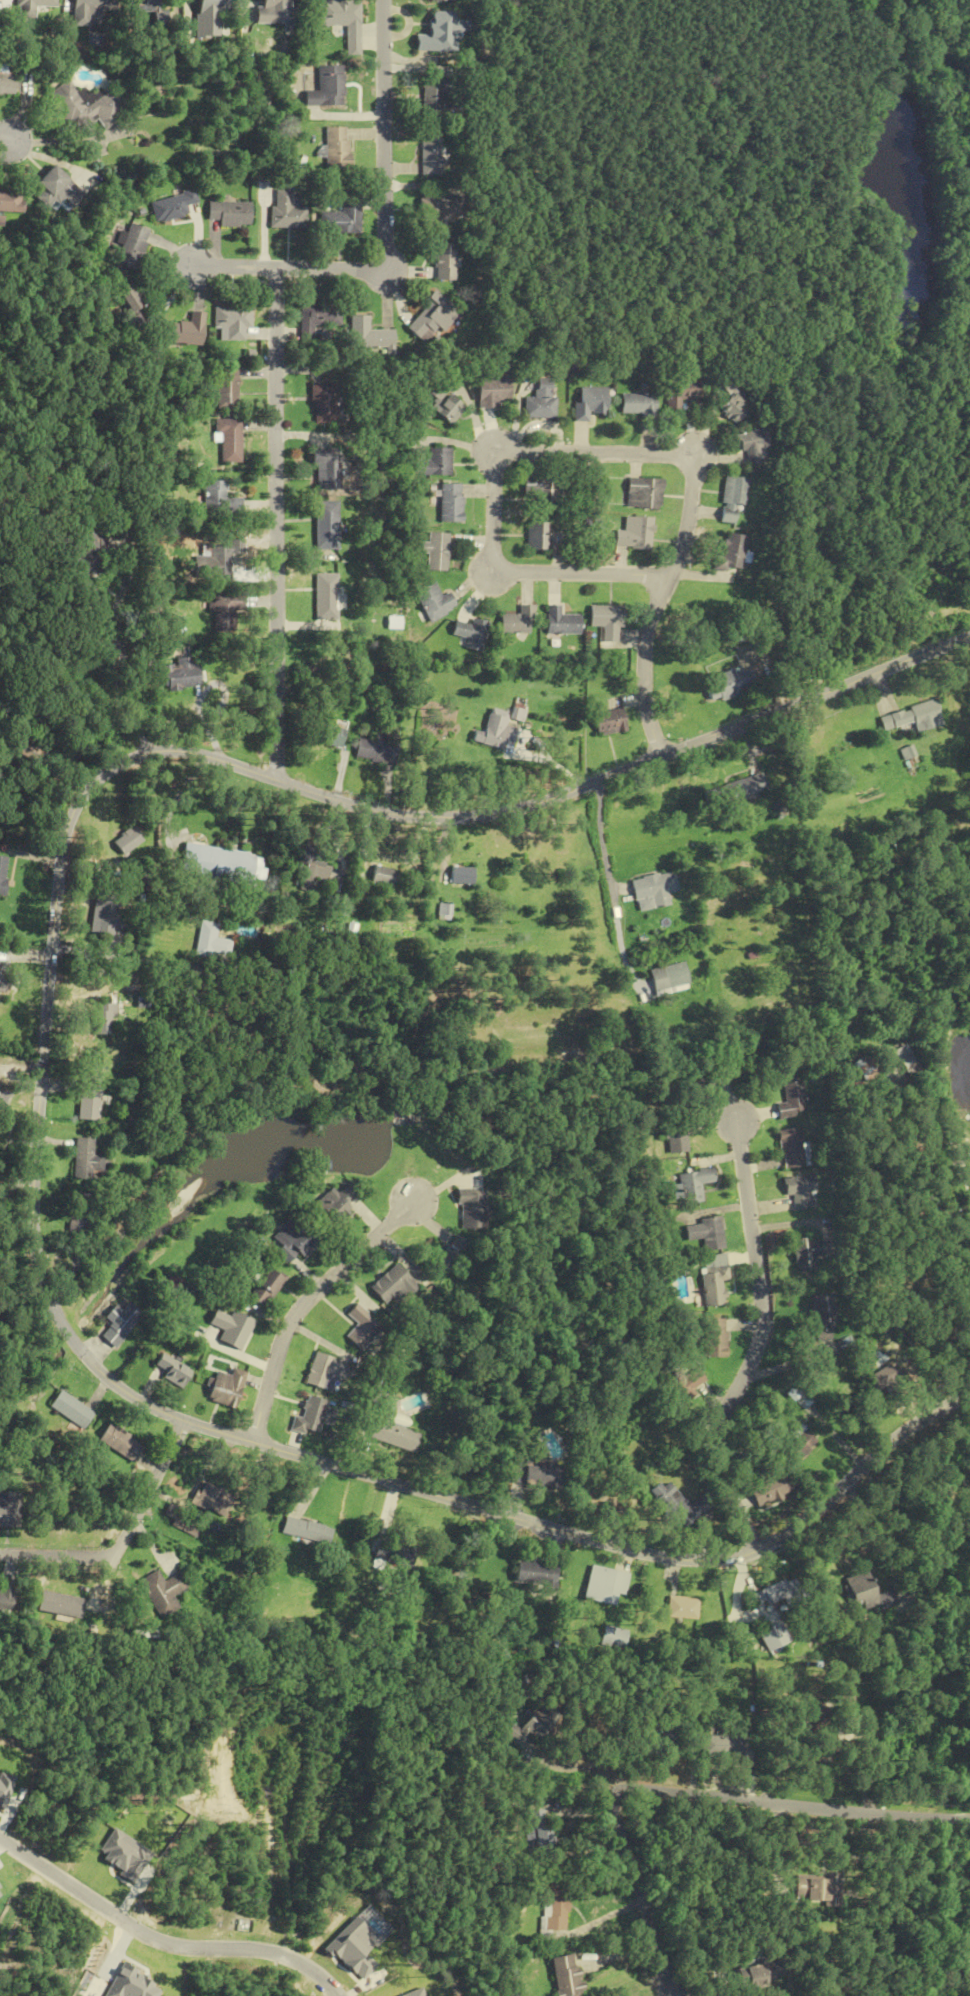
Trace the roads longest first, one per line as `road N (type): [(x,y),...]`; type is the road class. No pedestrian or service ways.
road 1 (residential): [(969,635),(553,800),(493,816),(371,811),(185,751),(146,754),(103,773),(64,825),(29,1220),(43,1298),(65,1336),(138,1400),(185,1423),(666,1558),(703,1562),(759,1551),(806,1520),(882,1448),(969,1395)]
road 2 (residential): [(494,571),(668,577),(687,536),(697,455),(494,450),(494,571)]
road 3 (residential): [(277,780),(276,267)]
road 4 (residential): [(384,0),(384,273),(192,266)]
road 5 (residential): [(740,1125),(761,1334),(719,1441),(721,1471),(759,1551)]
road 6 (residential): [(337,1995),(317,1972),(282,1957),(160,1942),(132,1930),(0,1843)]
road 7 (residential): [(969,1812),(616,1791)]
road 8 (residential): [(252,1443),(282,1338),(308,1299),(412,1203)]
road 9 (residential): [(185,1423),(112,1558),(0,1554)]
road 10 (residential): [(616,1791),(614,1813),(670,1995)]
road 11 (residential): [(662,755),(646,696),(648,627),(668,577)]

